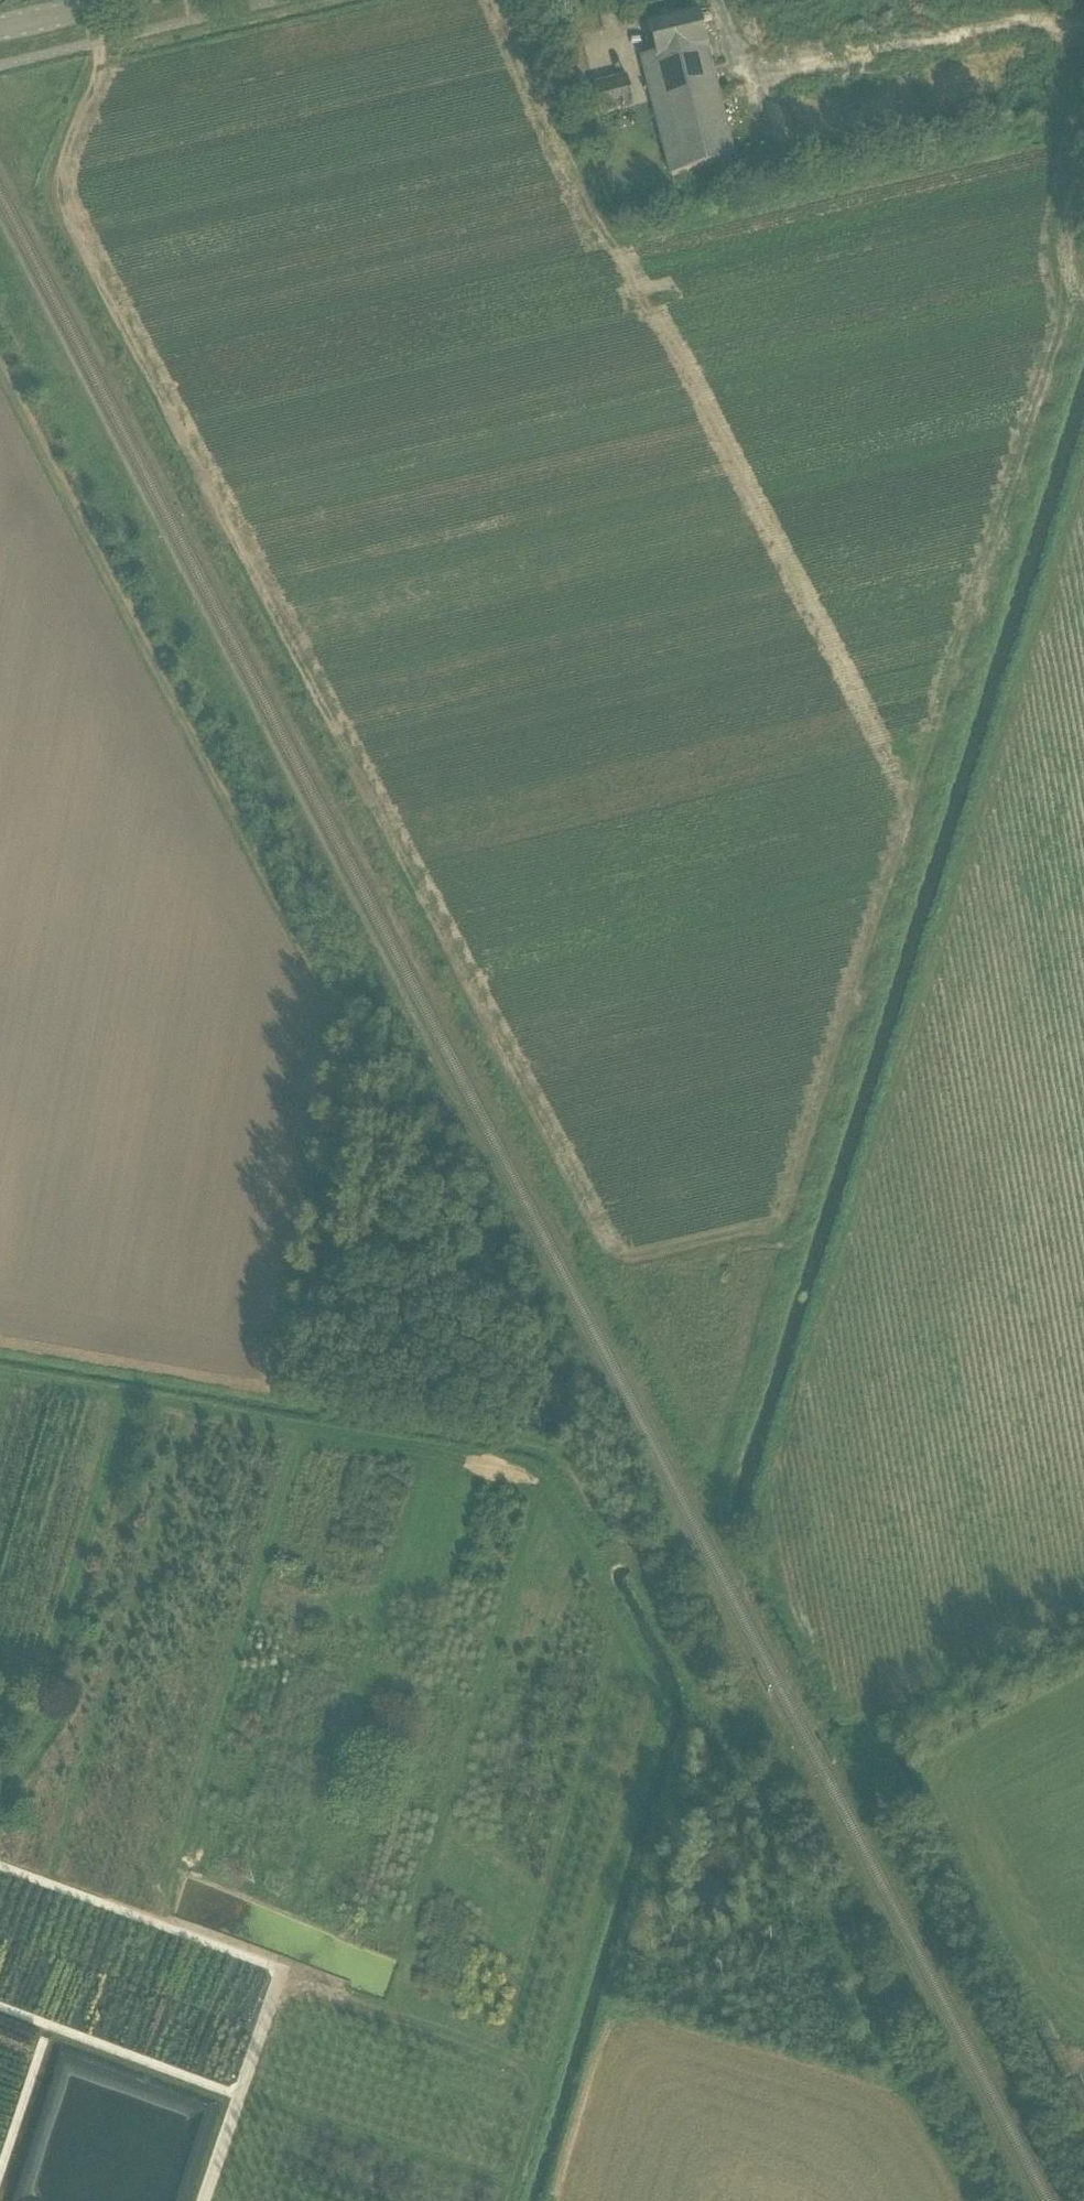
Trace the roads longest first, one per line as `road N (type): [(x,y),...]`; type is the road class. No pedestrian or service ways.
road 1 (track): [(1083,296),(1066,269),(1064,244),(1083,170)]
road 2 (tertiary): [(0,29),(121,0)]

